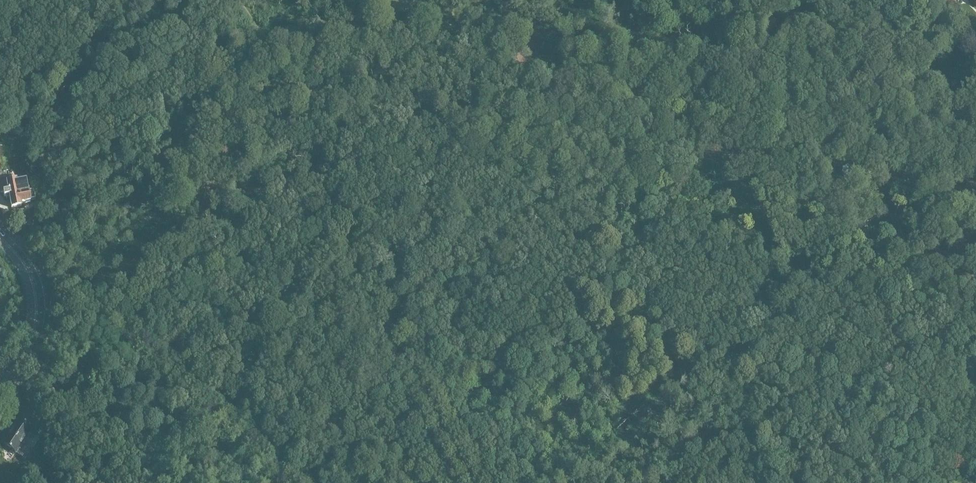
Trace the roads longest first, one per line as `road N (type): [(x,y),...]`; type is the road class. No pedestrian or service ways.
road 1 (secondary): [(0,385),(29,345),(36,316),(29,272),(0,237)]

